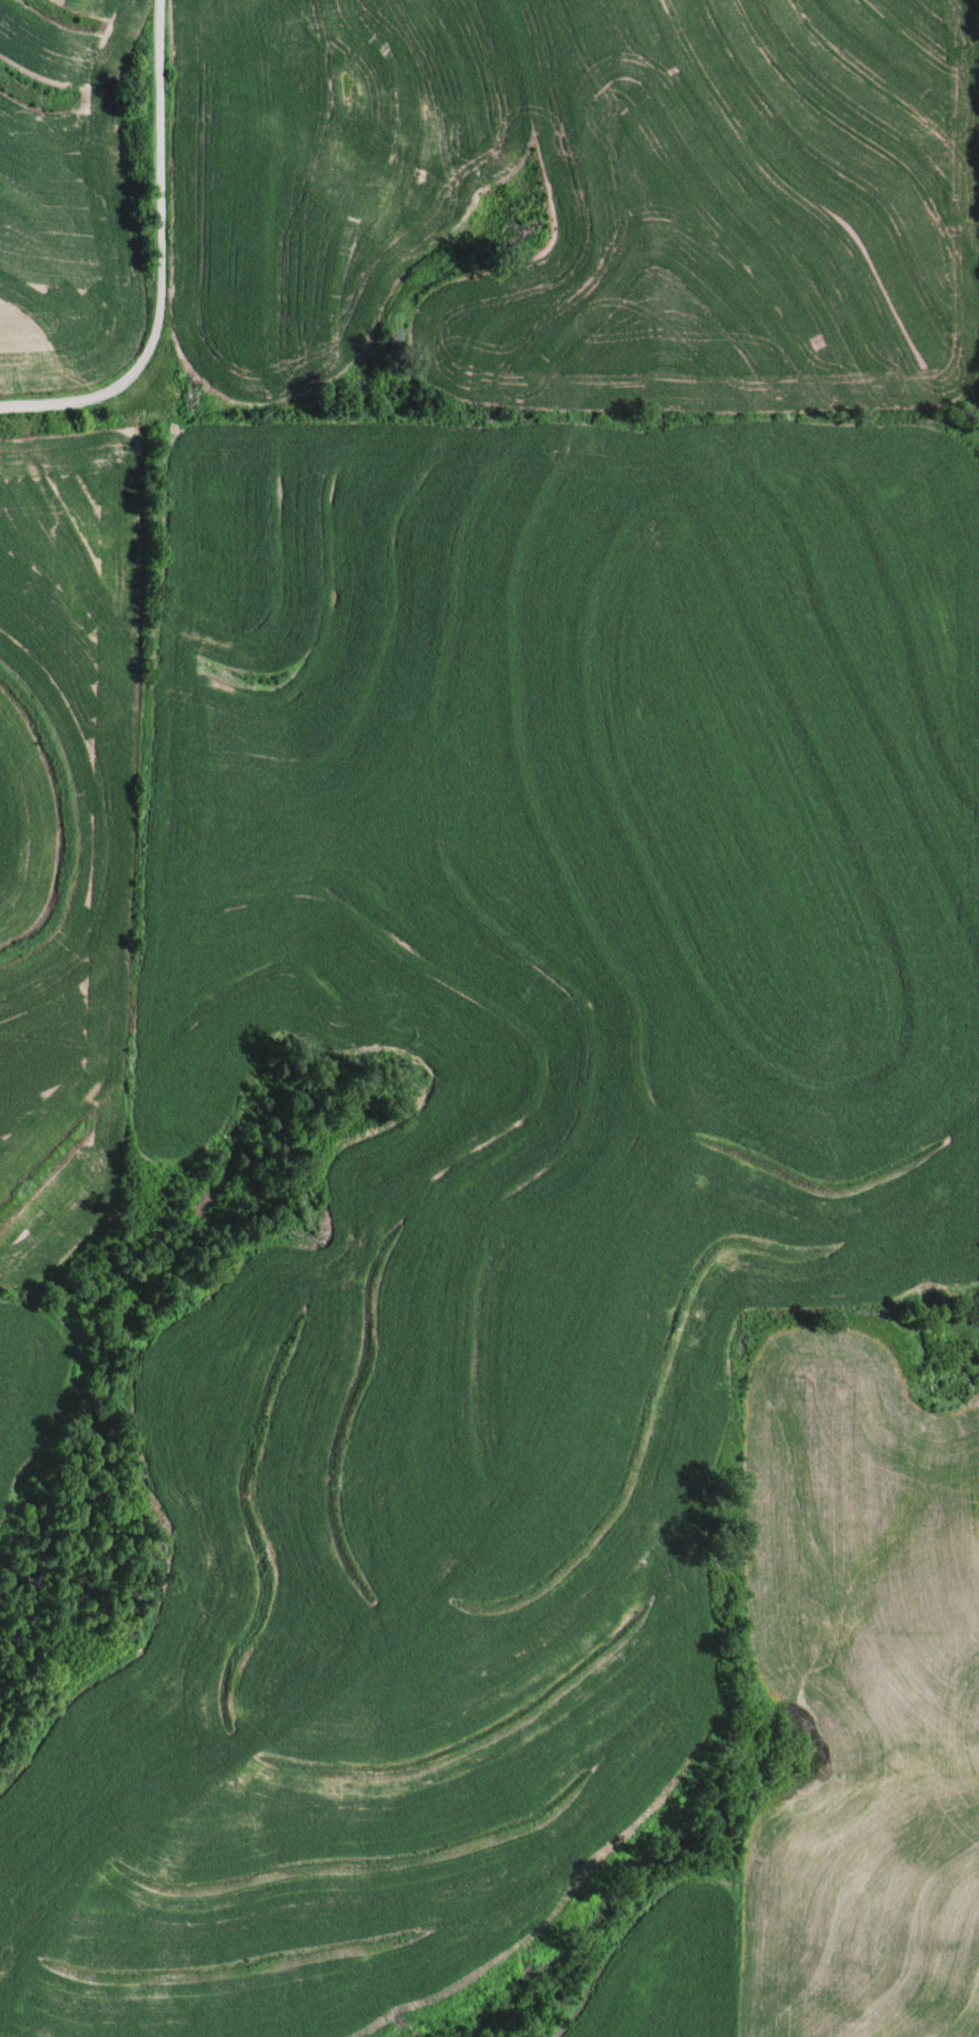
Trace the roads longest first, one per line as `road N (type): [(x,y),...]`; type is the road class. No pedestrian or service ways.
road 1 (residential): [(156,0),(152,334),(123,380),(90,399),(0,402)]

